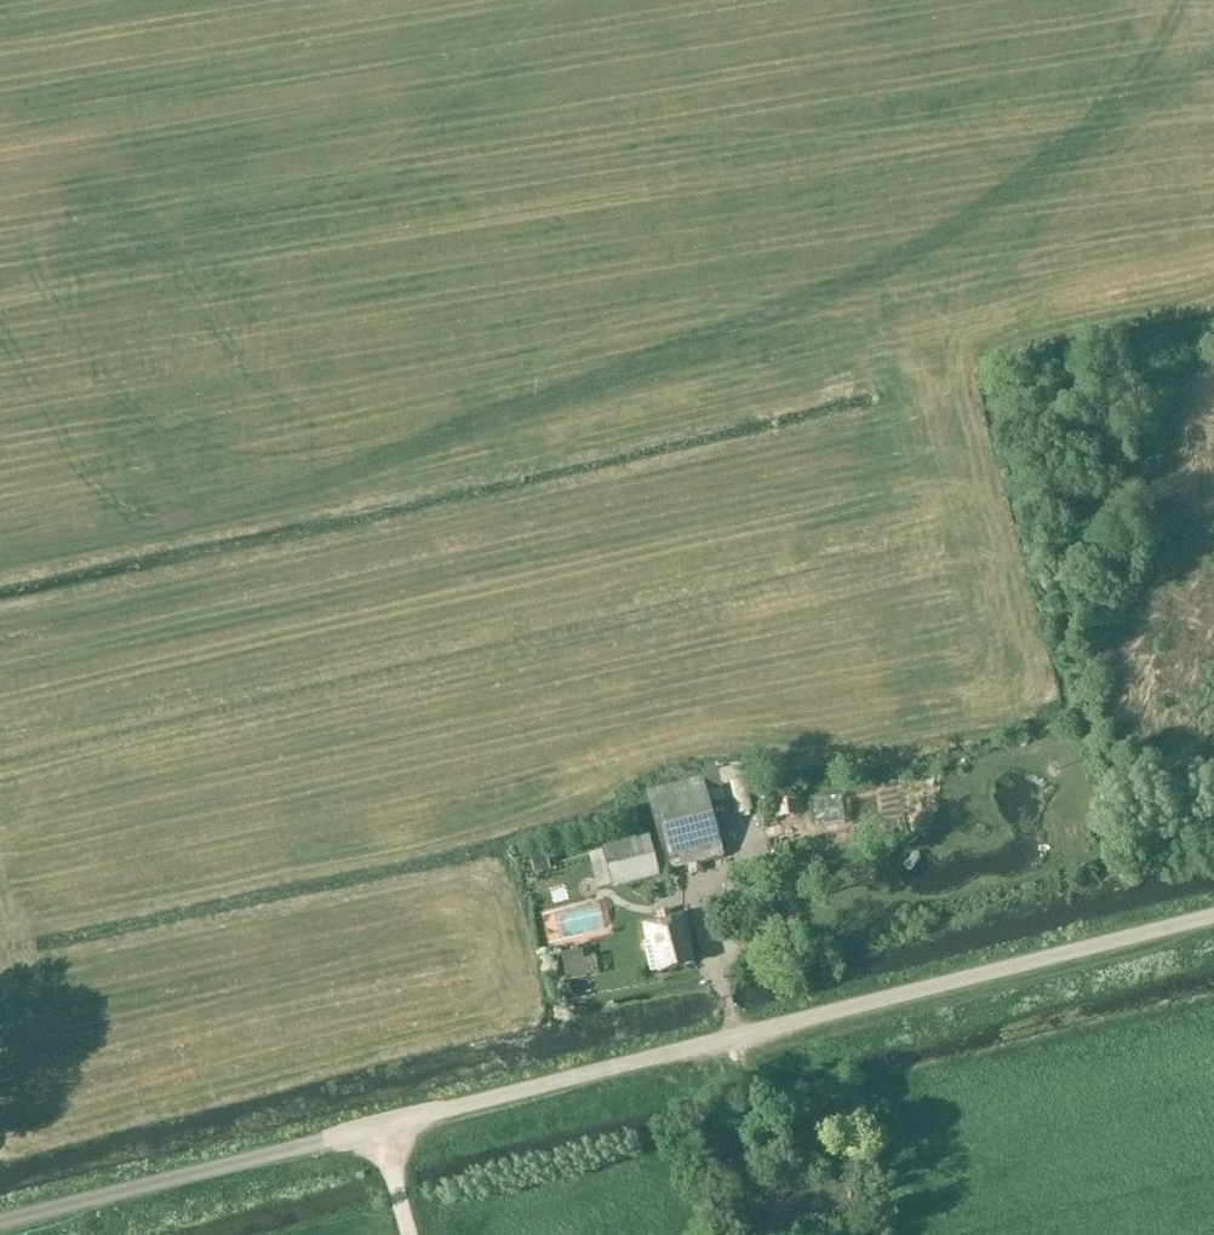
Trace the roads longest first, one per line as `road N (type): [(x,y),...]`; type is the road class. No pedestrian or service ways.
road 1 (unclassified): [(1213,916),(0,1222)]

